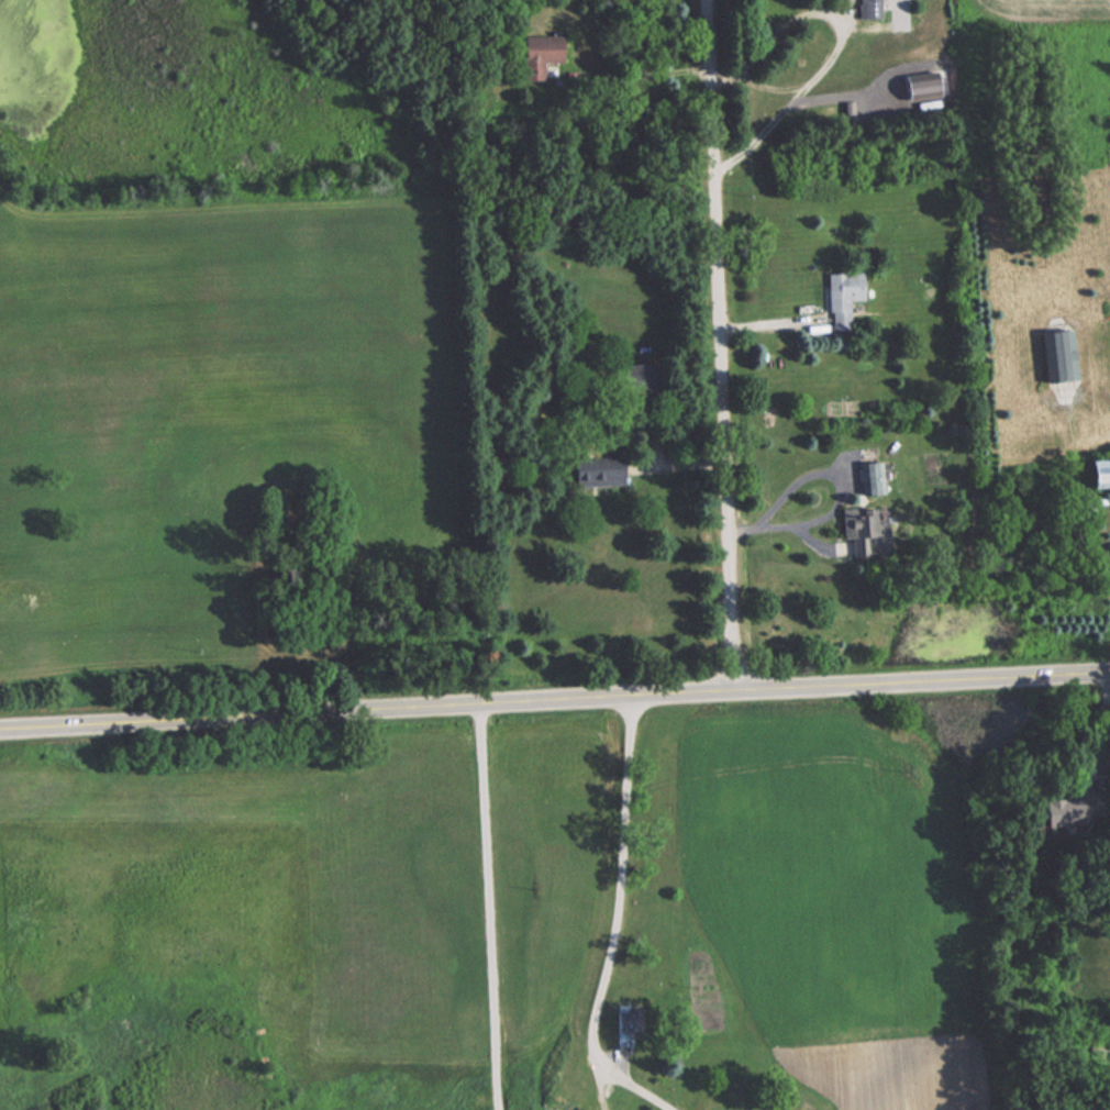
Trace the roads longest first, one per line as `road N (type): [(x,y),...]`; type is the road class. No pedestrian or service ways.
road 1 (tertiary): [(0,728),(1109,673)]
road 2 (residential): [(734,689),(701,0)]

